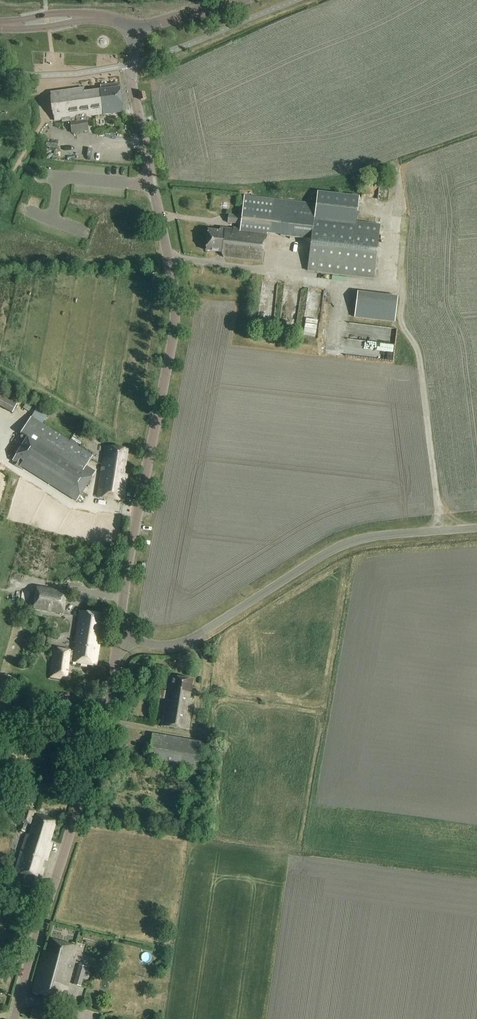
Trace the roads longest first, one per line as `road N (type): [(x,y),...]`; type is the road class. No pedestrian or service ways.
road 1 (unclassified): [(135,530),(176,320),(131,76),(136,26)]
road 2 (unclassified): [(119,639),(106,716),(16,1018)]
road 3 (unclassified): [(476,529),(352,541),(185,641),(119,639)]
road 4 (track): [(400,321),(418,351),(442,531)]

